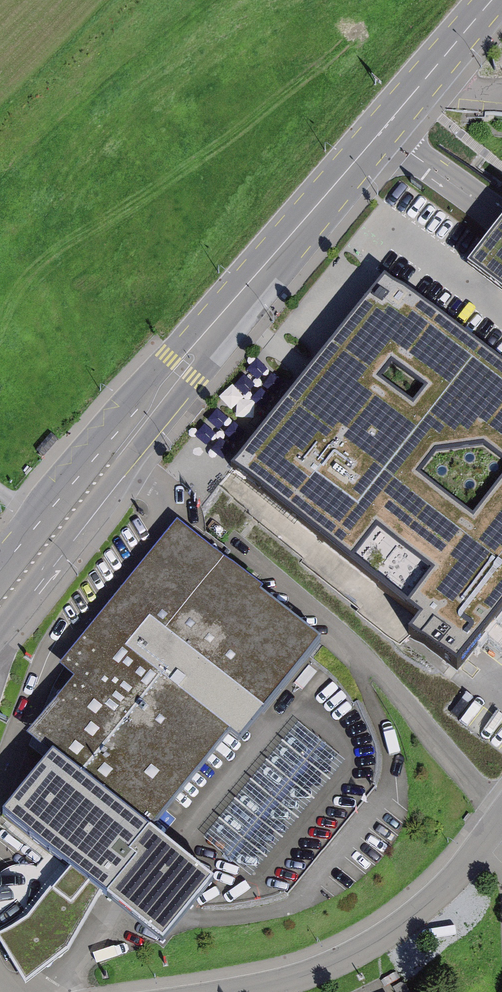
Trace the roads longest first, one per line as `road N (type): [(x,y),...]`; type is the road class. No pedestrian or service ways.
road 1 (primary): [(494,0),(182,368)]
road 2 (primary): [(0,638),(177,404),(182,368)]
road 3 (primary): [(182,368),(145,387),(0,576)]
road 4 (unclassified): [(483,847),(437,908),(354,961),(278,991)]

